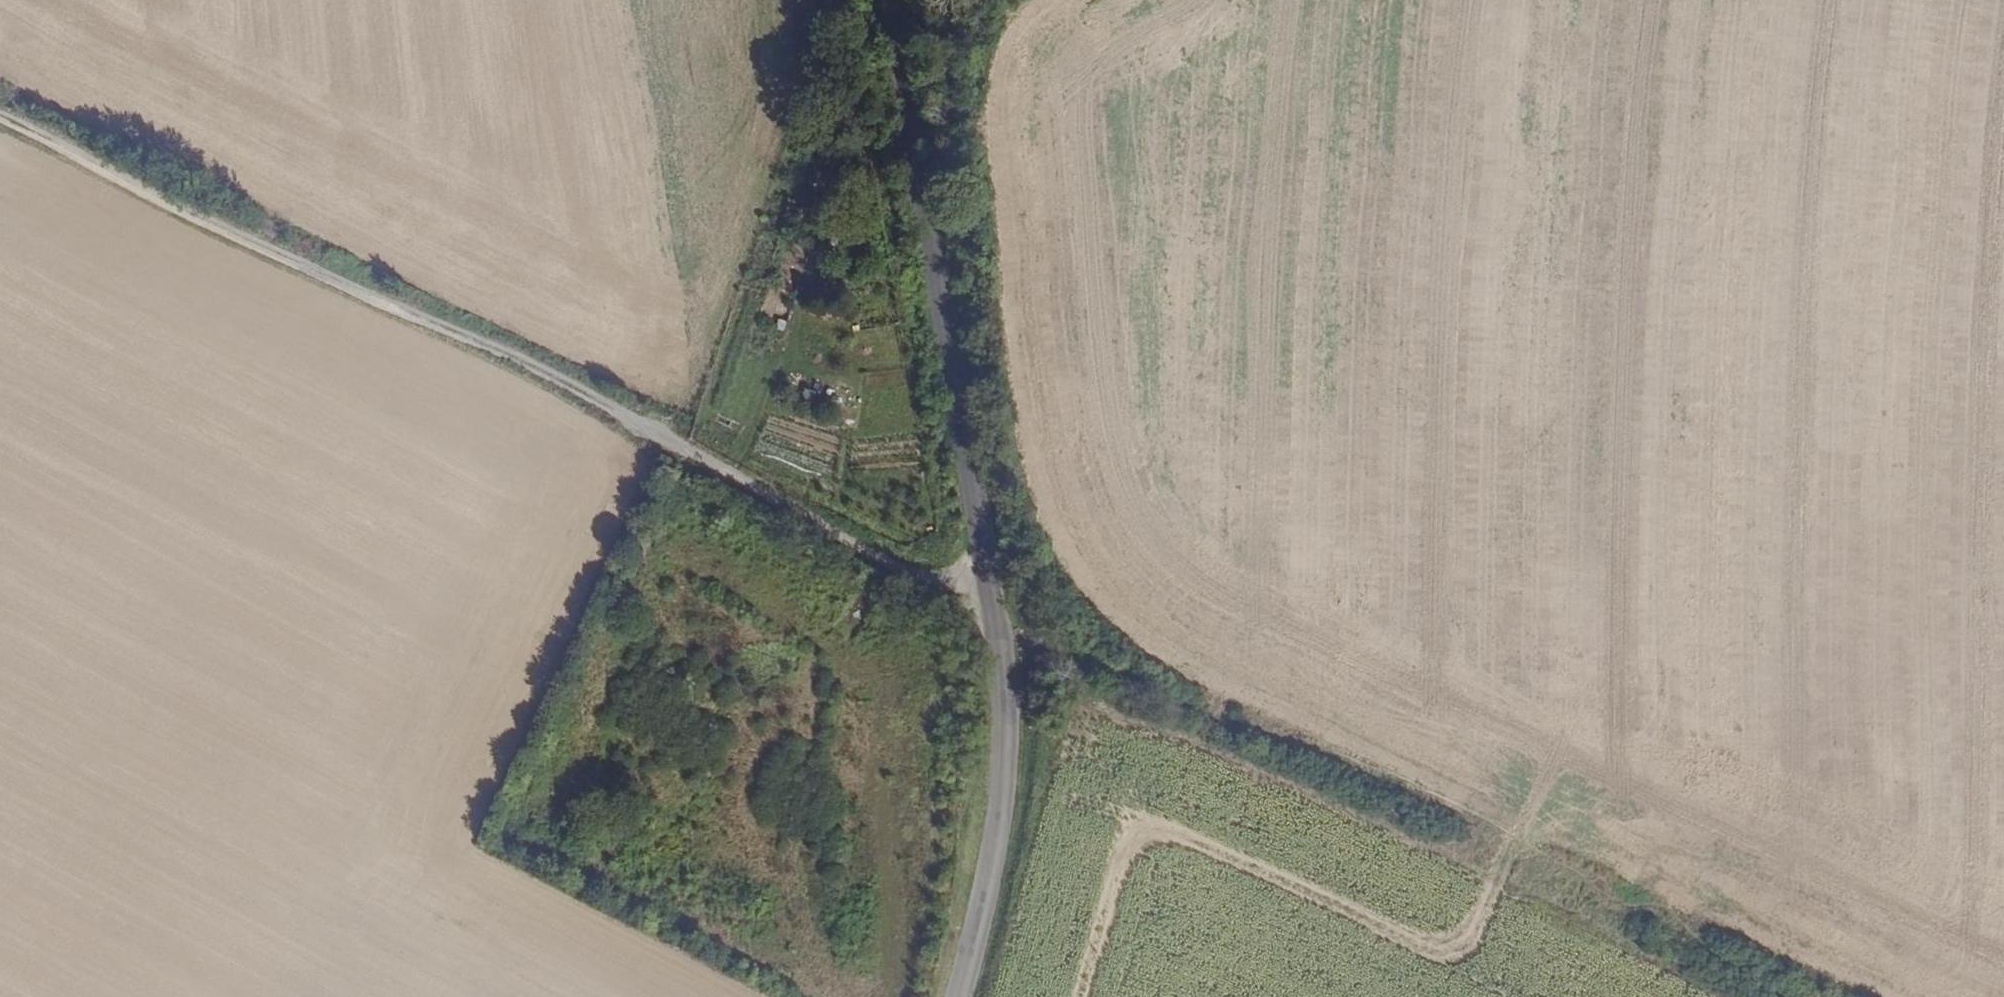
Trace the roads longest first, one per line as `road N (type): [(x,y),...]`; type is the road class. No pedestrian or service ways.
road 1 (track): [(0,115),(193,213),(588,394),(998,621)]
road 2 (tertiary): [(960,996),(1000,823),(1002,657),(895,0)]
road 3 (track): [(1080,996),(1122,855),(1148,828),(1173,831),(1425,944),(1447,947),(1470,936),(1517,834)]

